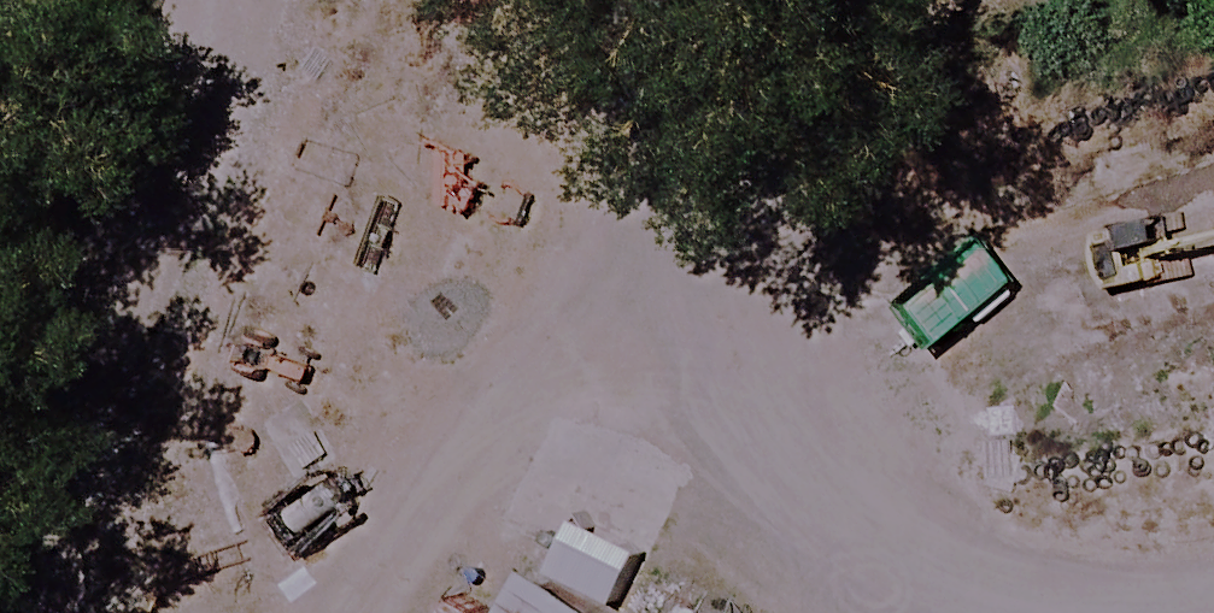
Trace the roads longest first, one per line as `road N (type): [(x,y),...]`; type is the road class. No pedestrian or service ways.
road 1 (track): [(209,0),(953,612)]
road 2 (track): [(40,612),(208,0)]
road 3 (track): [(1128,612),(1166,0)]

